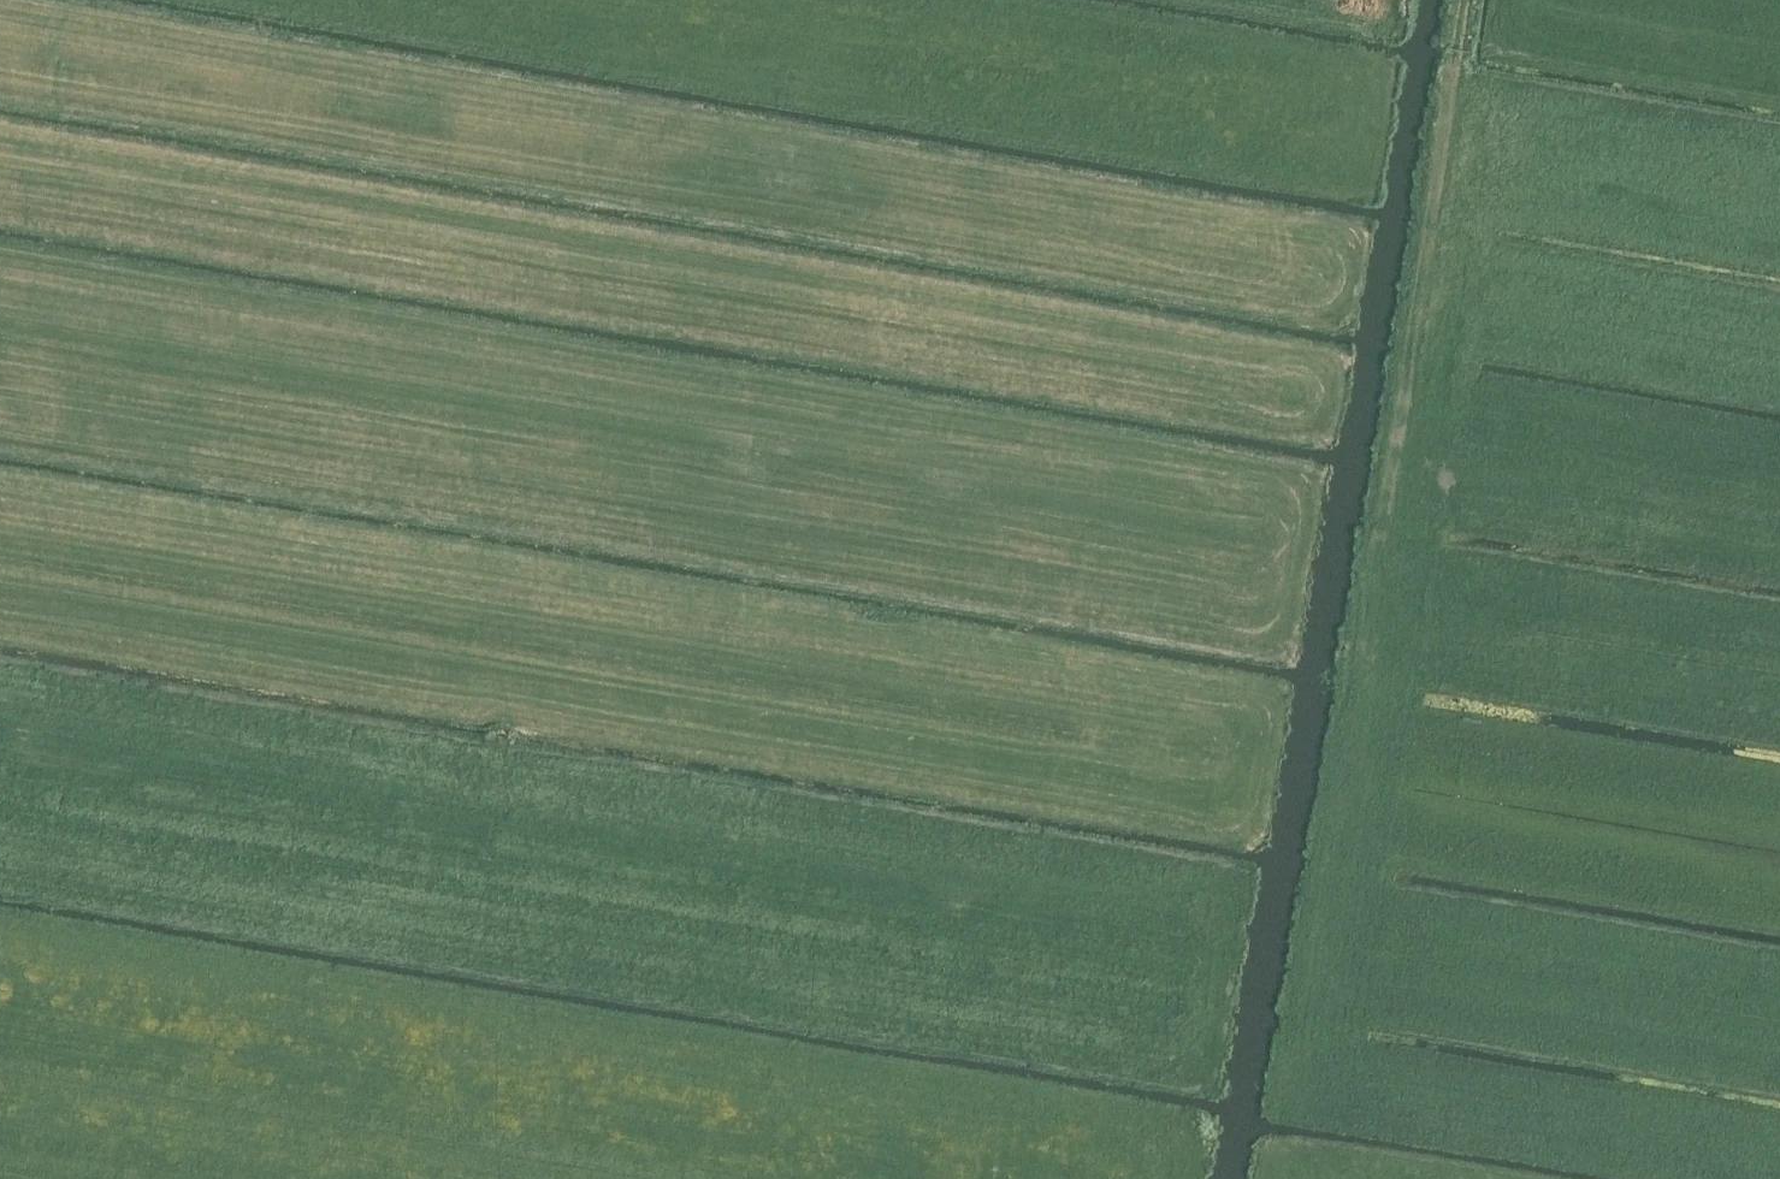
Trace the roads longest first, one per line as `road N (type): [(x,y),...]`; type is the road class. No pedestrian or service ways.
road 1 (track): [(1471,0),(1435,308),(1326,1054),(1585,1114)]

